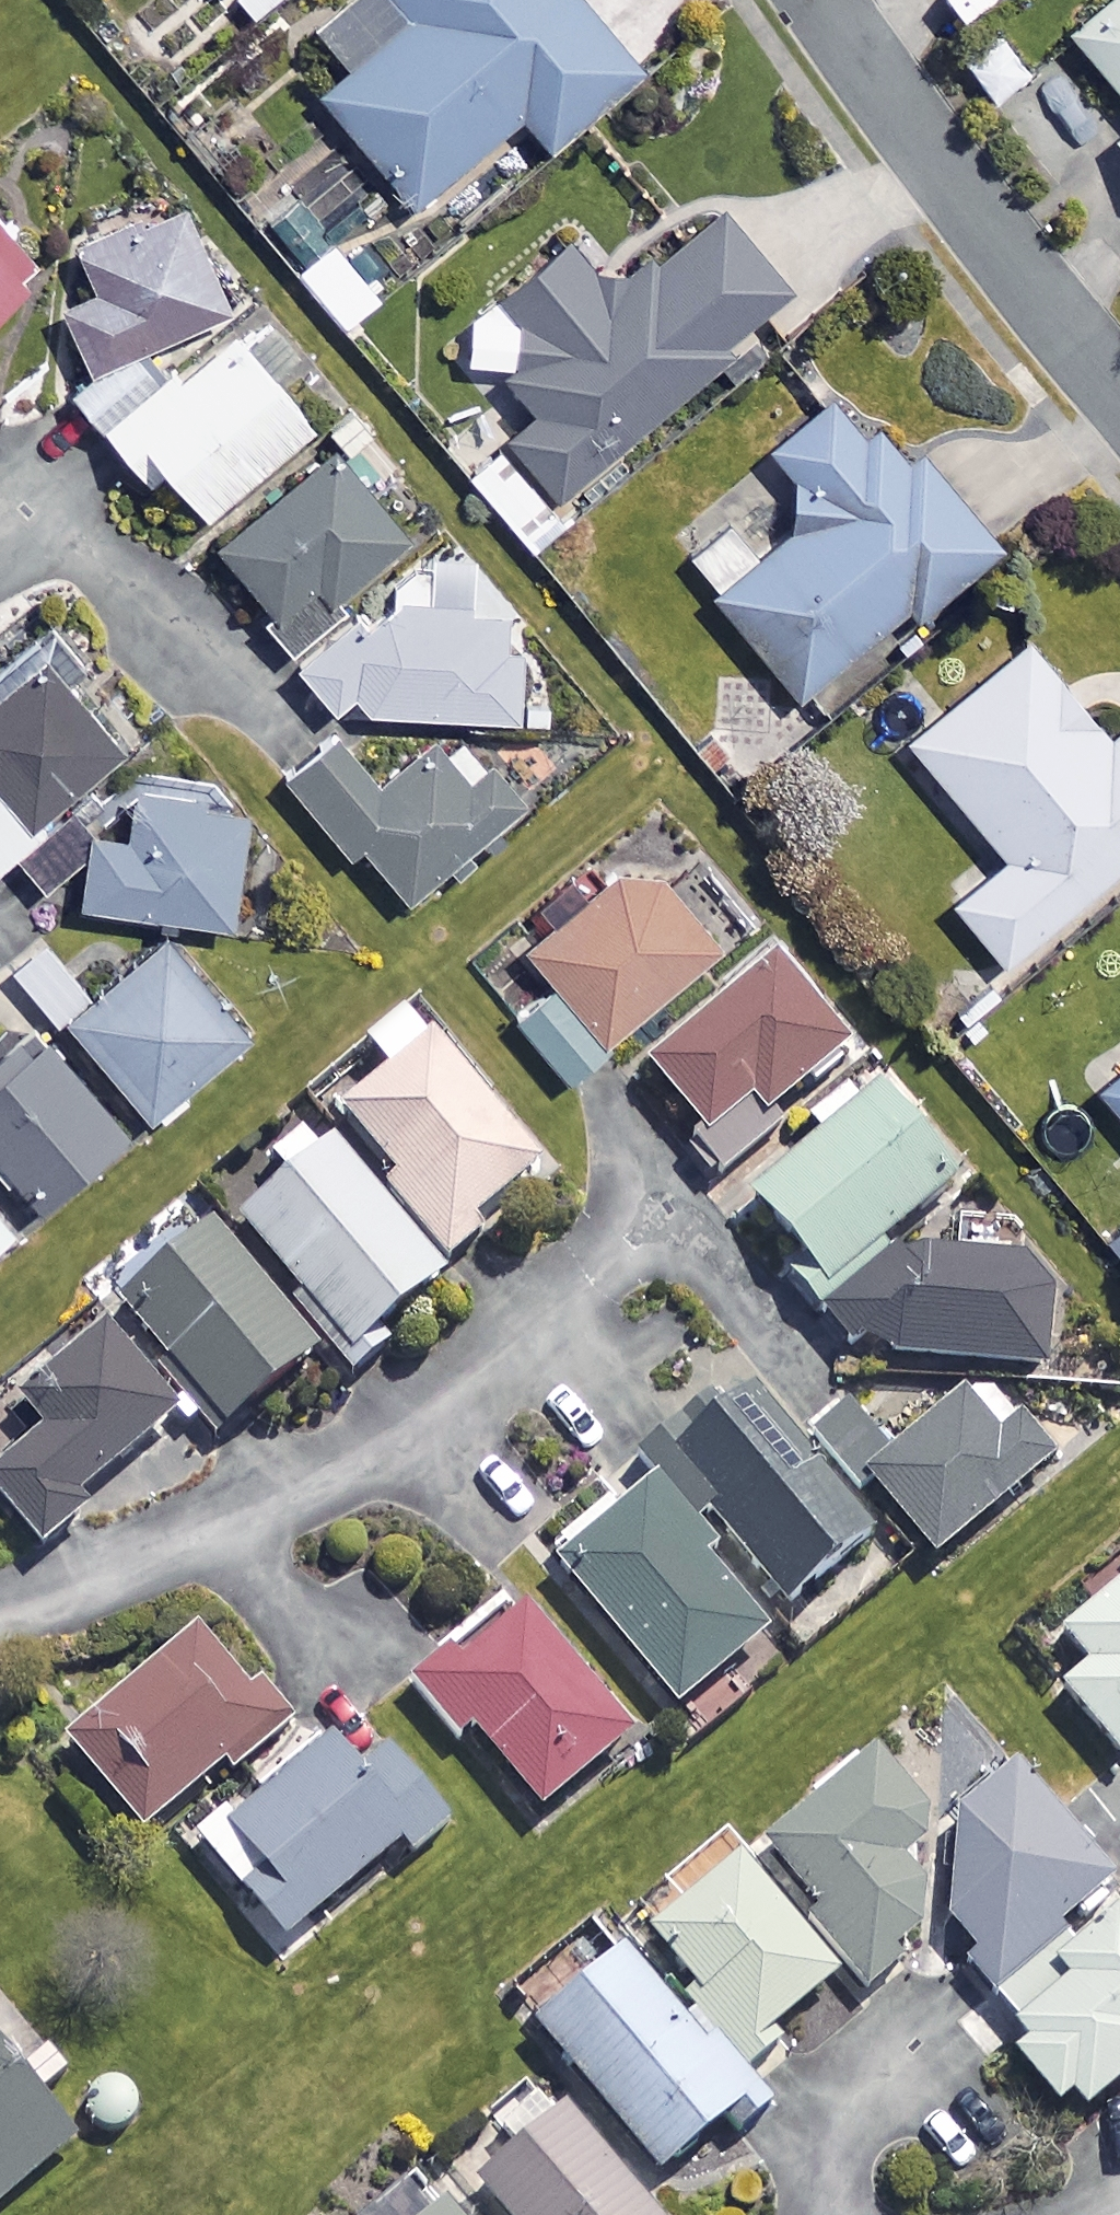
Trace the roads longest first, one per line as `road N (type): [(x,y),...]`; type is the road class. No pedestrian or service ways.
road 1 (residential): [(805,1380),(710,1269),(674,1251),(643,1247),(594,1273),(485,1368),(337,1467),(144,1560),(0,1614)]
road 2 (residential): [(821,0),(1119,394)]
road 3 (residential): [(233,684),(67,529),(41,516),(0,527)]

